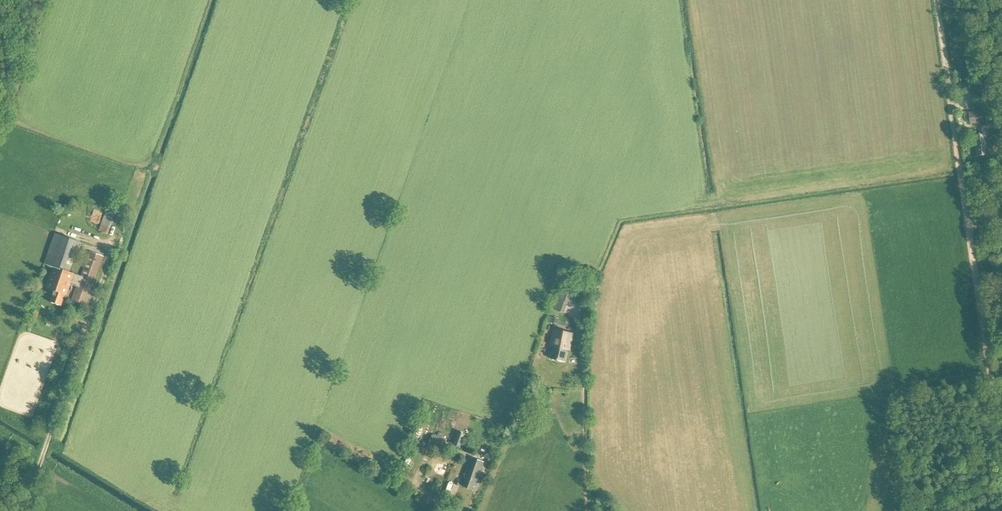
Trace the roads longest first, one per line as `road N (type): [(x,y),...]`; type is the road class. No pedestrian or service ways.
road 1 (track): [(993,383),(937,0)]
road 2 (track): [(23,510),(114,253)]

